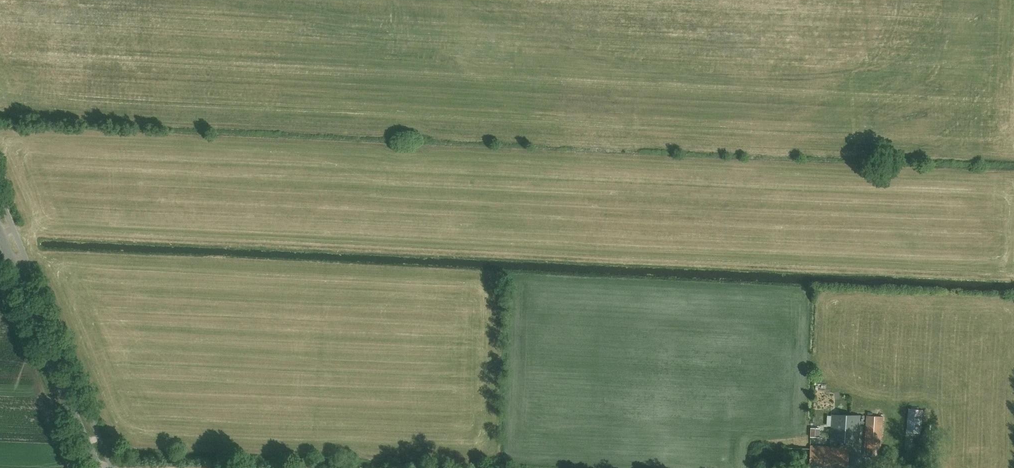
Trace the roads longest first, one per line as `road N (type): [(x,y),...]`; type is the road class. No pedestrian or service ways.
road 1 (tertiary): [(97,467),(0,234)]

